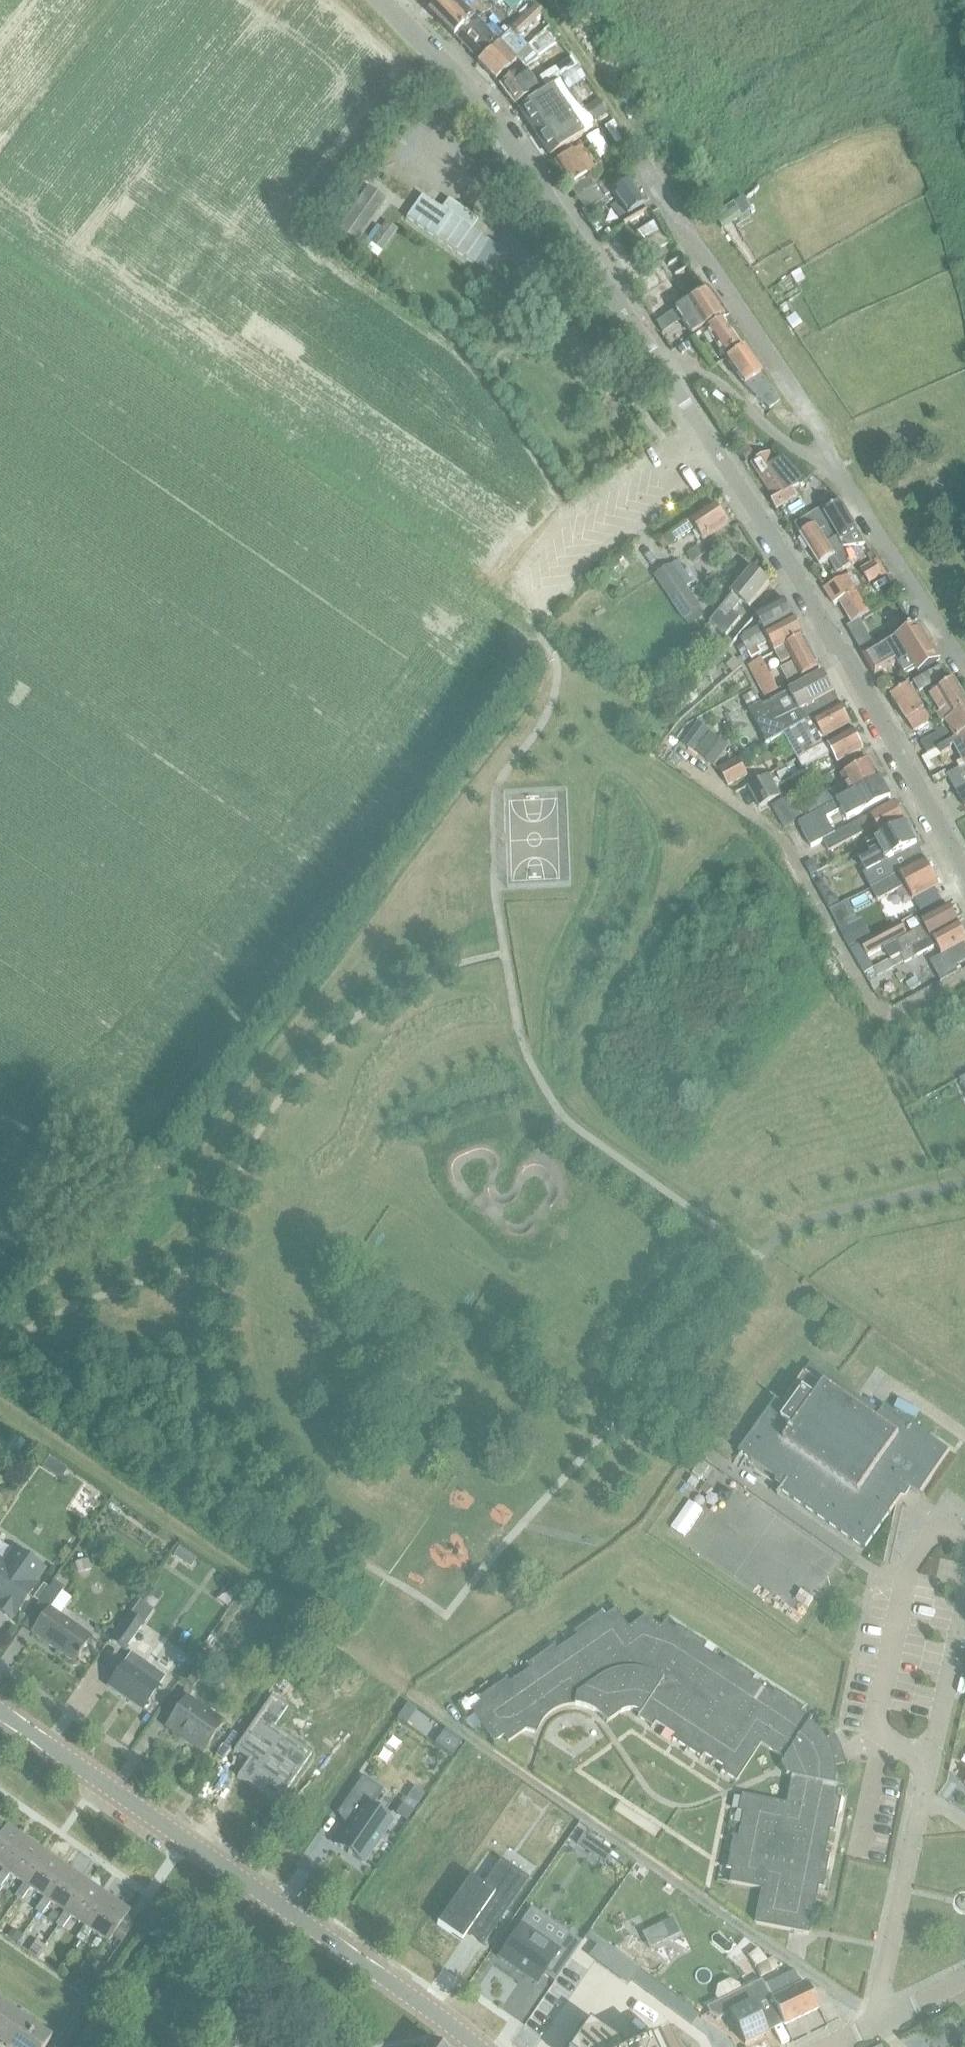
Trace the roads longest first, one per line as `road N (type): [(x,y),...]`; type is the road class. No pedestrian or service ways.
road 1 (residential): [(484,2046),(392,1975),(0,1711)]
road 2 (residential): [(964,877),(750,501),(666,371)]
road 3 (residential): [(666,371),(588,243),(427,40),(382,0)]
road 4 (residential): [(829,457),(694,251),(642,154)]
road 5 (residential): [(964,663),(829,457)]
road 6 (residential): [(877,2017),(923,1798)]
road 7 (residential): [(829,457),(817,461),(781,440),(716,378),(682,365),(666,371)]
road 8 (residential): [(923,1798),(964,1606)]
road 9 (track): [(543,0),(642,154)]

